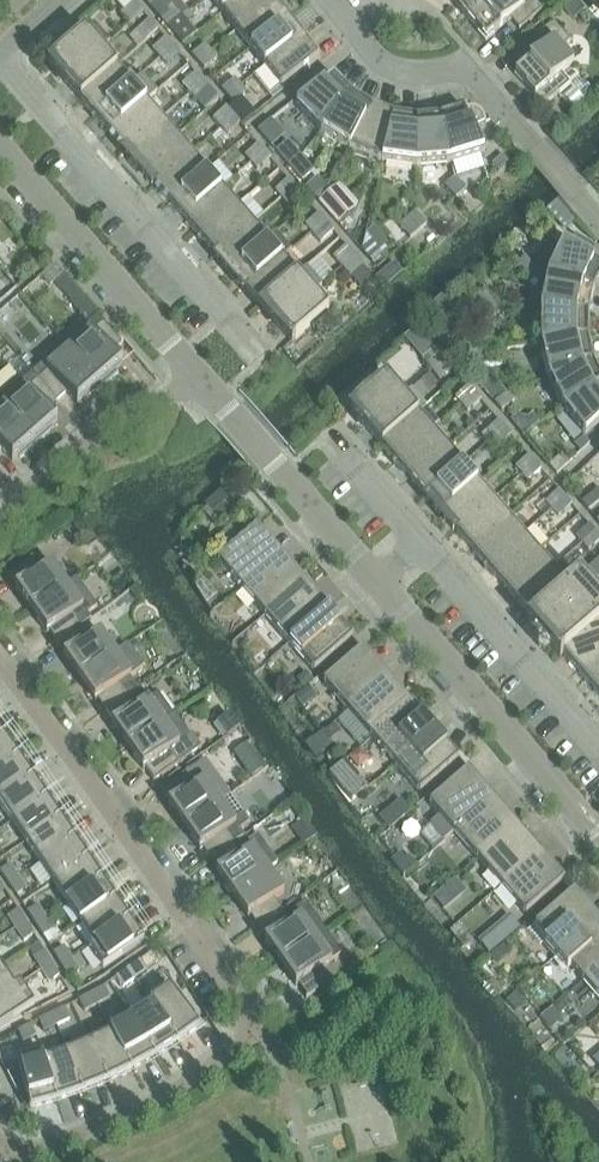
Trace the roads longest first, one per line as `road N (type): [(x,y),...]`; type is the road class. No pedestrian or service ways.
road 1 (residential): [(0,1149),(56,1143),(143,1110),(222,1059),(253,1028),(245,1004),(0,658)]
road 2 (residential): [(248,344),(0,58)]
road 3 (residential): [(598,217),(464,67),(436,76),(400,71),(368,51),(330,0)]
road 4 (residential): [(373,578),(598,841)]
road 5 (residential): [(0,148),(204,382)]
road 6 (residential): [(598,742),(419,536)]
road 7 (residential): [(204,382),(373,578)]
road 8 (residential): [(0,525),(143,408),(204,382)]

